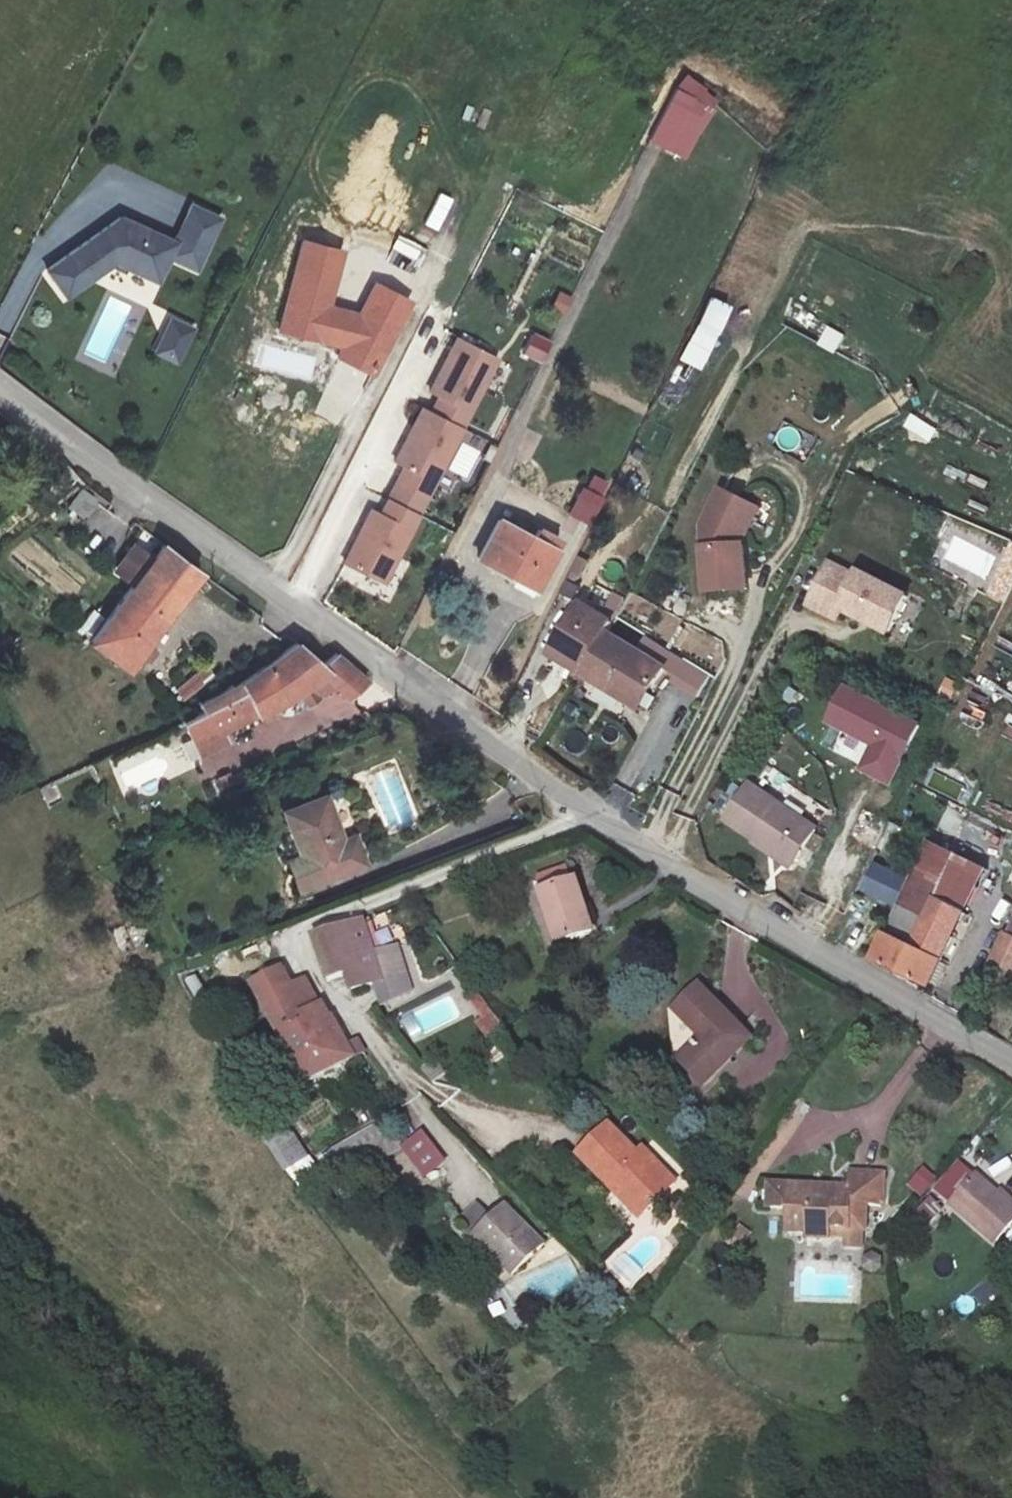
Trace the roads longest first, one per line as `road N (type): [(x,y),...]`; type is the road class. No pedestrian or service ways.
road 1 (unclassified): [(0,392),(586,812),(1011,1061)]

